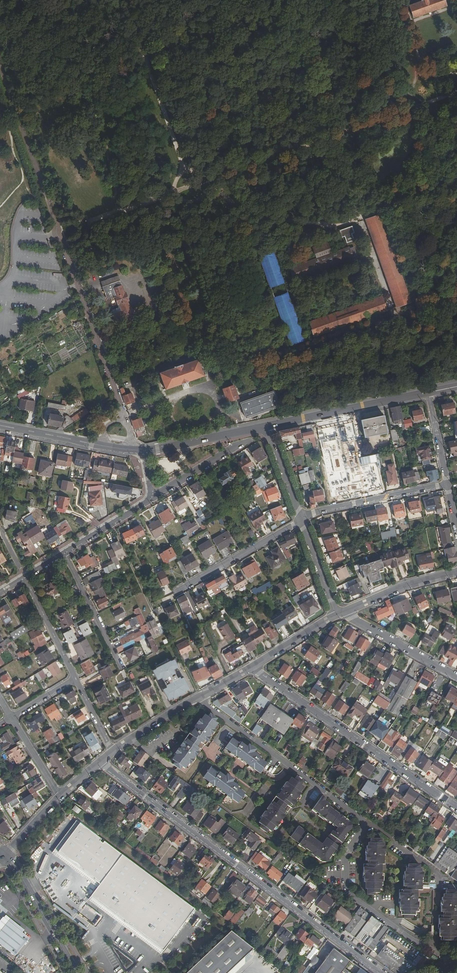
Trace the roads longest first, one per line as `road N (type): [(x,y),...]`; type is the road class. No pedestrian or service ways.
road 1 (residential): [(381,972),(100,762)]
road 2 (residential): [(251,668),(456,809)]
road 3 (secondary): [(429,393),(267,426)]
road 4 (residential): [(300,520),(448,484)]
road 5 (secondary): [(144,450),(0,425)]
road 6 (residential): [(178,591),(300,520)]
road 7 (tertiary): [(76,972),(5,855)]
road 8 (residential): [(456,677),(341,612)]
road 9 (tertiary): [(251,668),(140,733)]
road 10 (secondary): [(267,426),(144,450)]
road 11 (tertiary): [(456,572),(341,612)]

